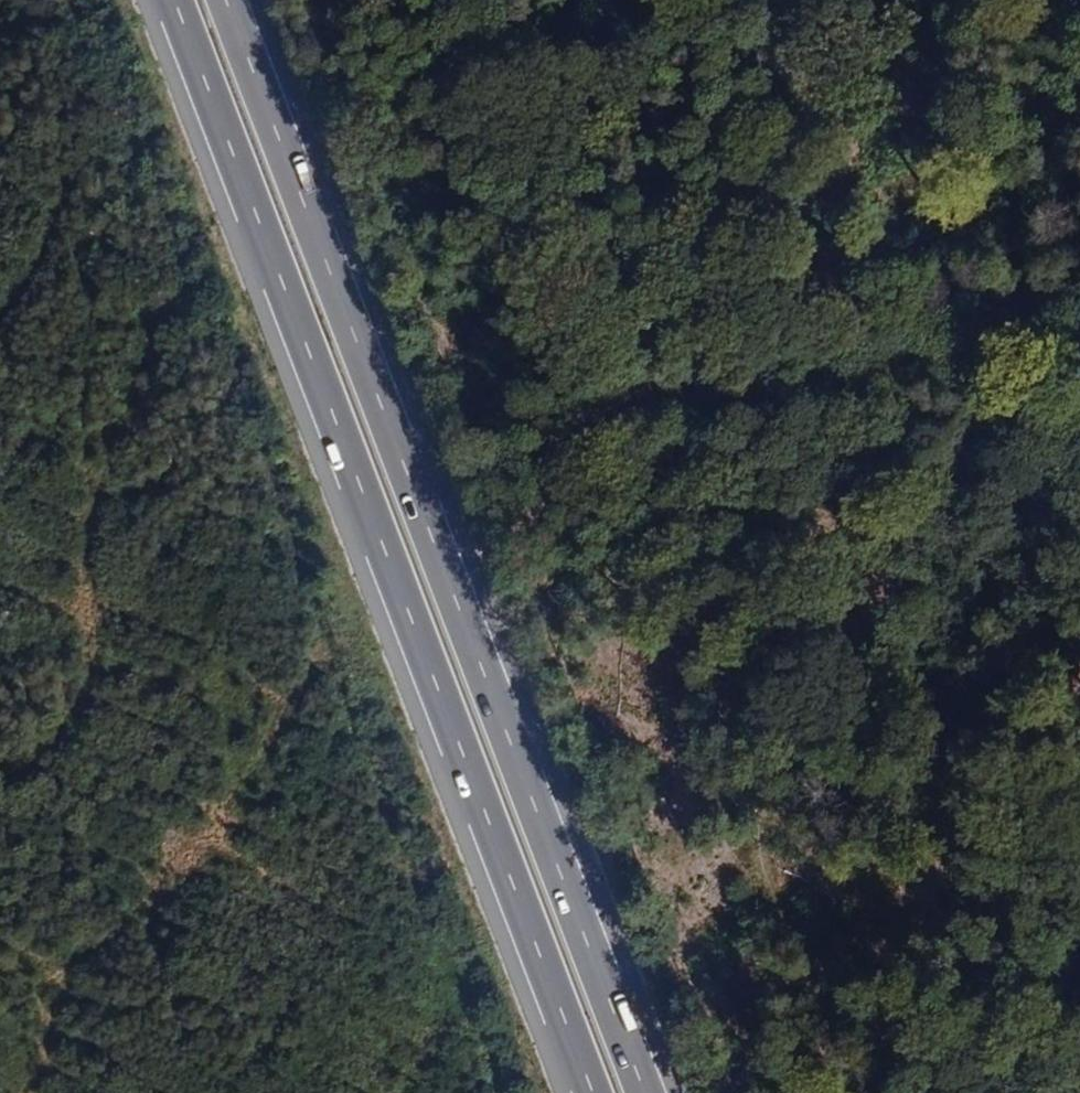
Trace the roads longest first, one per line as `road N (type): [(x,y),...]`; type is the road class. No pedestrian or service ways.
road 1 (motorway): [(645,1092),(225,0)]
road 2 (motorway): [(174,0),(592,1092)]
road 3 (track): [(544,583),(587,379),(632,238),(605,85),(610,0)]

